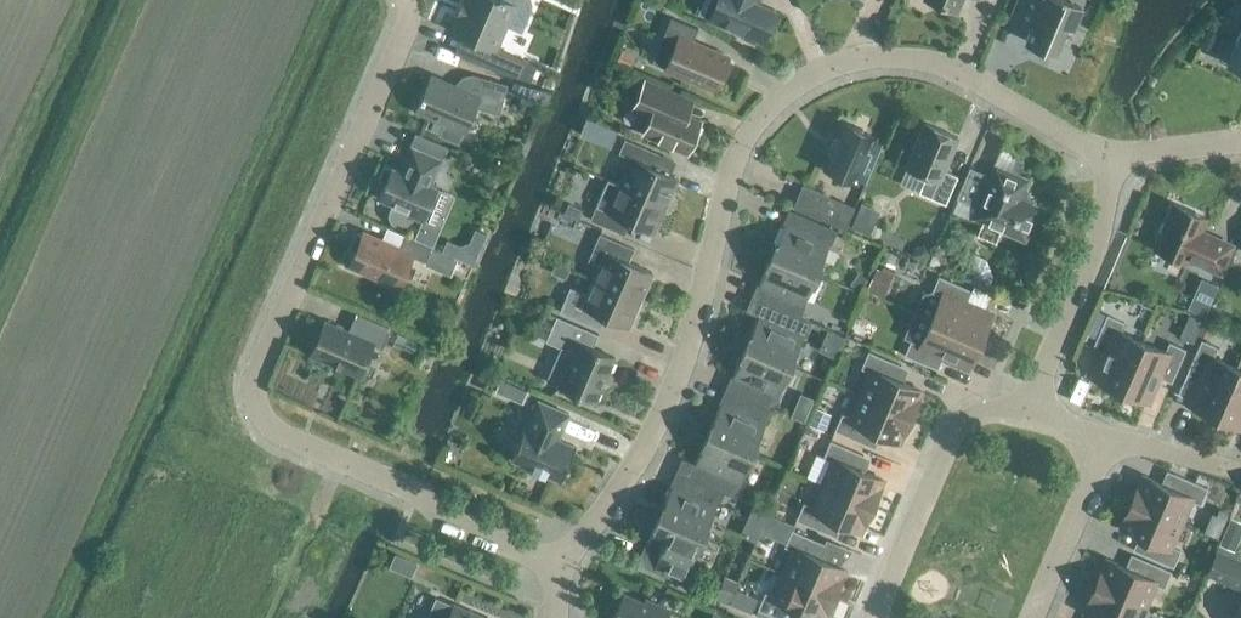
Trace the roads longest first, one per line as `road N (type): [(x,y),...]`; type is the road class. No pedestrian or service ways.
road 1 (residential): [(543,570),(618,499),(673,407),(698,347),(726,190),(752,125),(804,76),(869,65),(964,80),(1059,123),(1111,166)]
road 2 (residential): [(543,570),(268,437),(255,410),(258,367),(405,0)]
road 3 (residential): [(877,617),(950,432),(983,410),(1039,397)]
road 4 (residential): [(1039,397),(1102,231),(1111,166)]
road 5 (residential): [(1032,617),(1101,451)]
road 6 (residential): [(1101,451),(1146,446),(1228,473)]
road 7 (residential): [(1111,166),(1240,143)]

